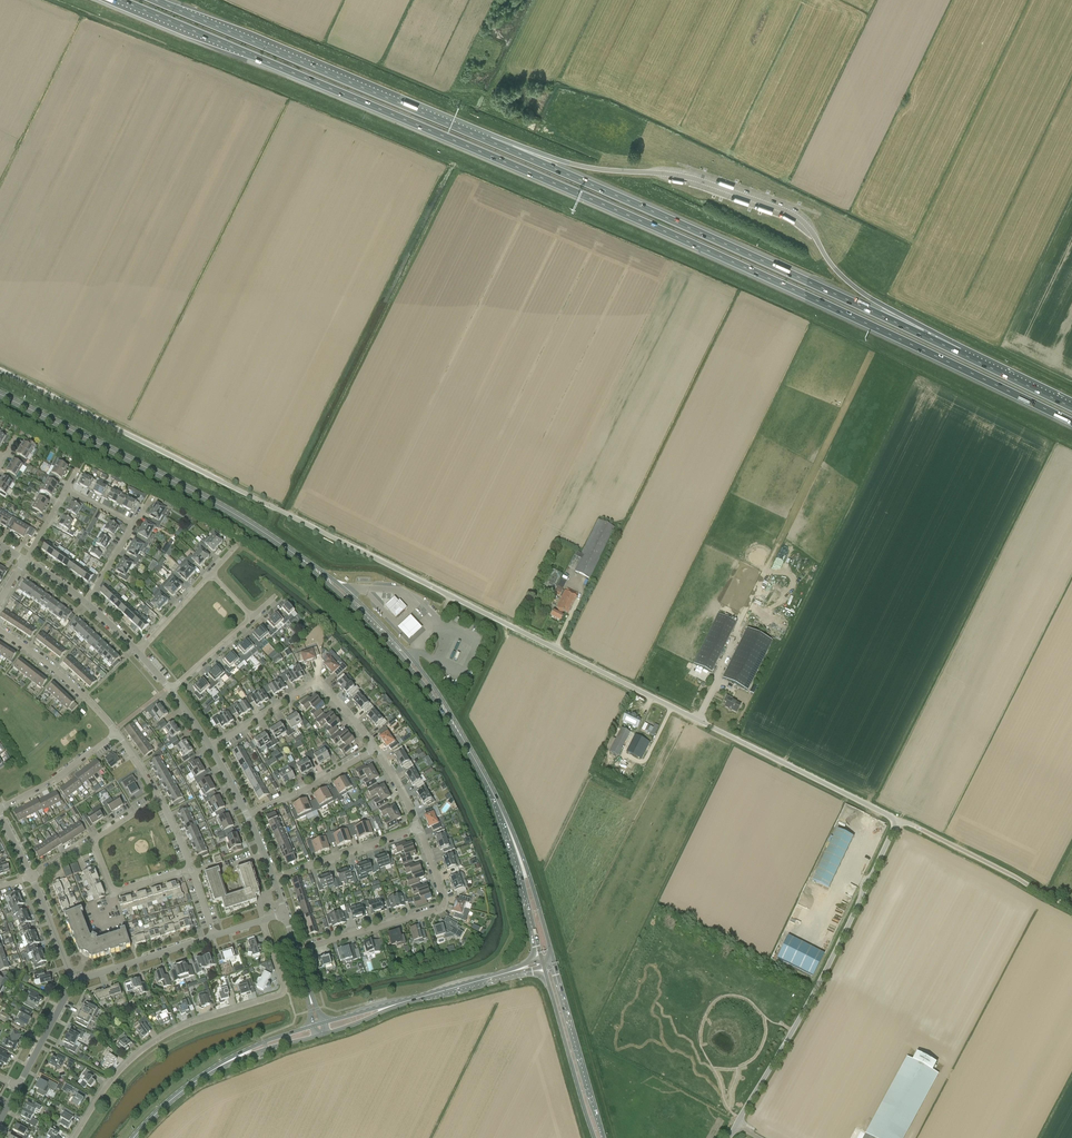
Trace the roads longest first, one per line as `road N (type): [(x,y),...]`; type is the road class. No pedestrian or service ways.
road 1 (motorway): [(121,0),(719,256),(1071,422)]
road 2 (unclassified): [(900,819),(0,371)]
road 3 (primary): [(513,840),(437,698),(358,605),(227,509),(0,394)]
road 4 (motorway): [(961,355),(489,141)]
road 5 (track): [(291,516),(459,172)]
road 6 (unclassified): [(728,1137),(824,976),(900,819)]
road 7 (motorway): [(489,141),(156,0)]
road 8 (residential): [(74,1137),(138,1053),(195,1021),(283,992),(263,920)]
road 9 (residential): [(297,949),(444,903),(417,827)]
road 10 (residential): [(375,747),(316,680),(211,746)]
road 11 (unclassified): [(1071,906),(900,819)]
road 12 (primary): [(604,1137),(553,960)]
road 13 (motorway): [(961,355),(858,290),(821,248)]
road 14 (primary): [(544,968),(595,1137)]
road 15 (residential): [(118,732),(0,627)]
road 16 (residential): [(274,877),(417,827)]
road 17 (motorway): [(634,172),(489,141)]
road 18 (residential): [(75,982),(215,936)]
road 19 (residential): [(247,814),(375,747)]
road 20 (residential): [(0,808),(118,732)]
road 21 (residential): [(192,869),(118,892),(92,837)]
road 22 (primary): [(553,960),(513,840)]
road 23 (primary): [(513,840),(542,959)]
road 24 (motorway): [(1071,408),(961,355)]

